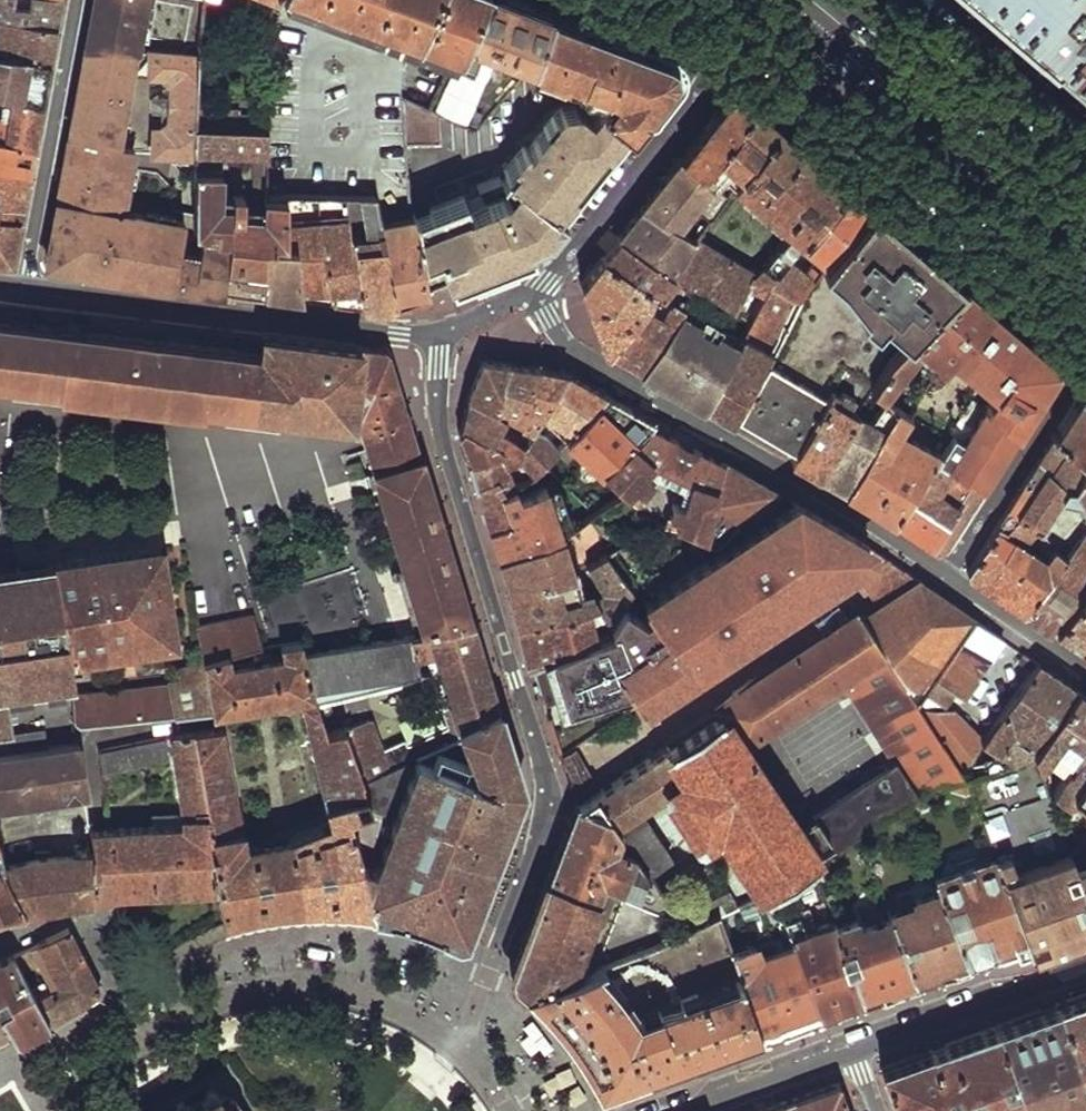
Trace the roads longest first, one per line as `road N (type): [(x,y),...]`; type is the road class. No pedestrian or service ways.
road 1 (residential): [(443,334),(443,436),(546,793),(547,814),(456,1046),(510,1110)]
road 2 (residential): [(536,294),(581,356),(728,436),(947,576)]
road 3 (residential): [(443,334),(399,335),(25,285)]
road 4 (primary): [(792,12),(1085,272)]
road 5 (residential): [(745,27),(536,294)]
road 6 (primary): [(1085,203),(849,0)]
road 7 (residential): [(25,285),(76,0)]
road 8 (residential): [(947,576),(1085,357)]
road 9 (residential): [(853,1054),(1085,968)]
road 10 (residential): [(690,1110),(853,1054)]
road 11 (residential): [(947,576),(1085,672)]

